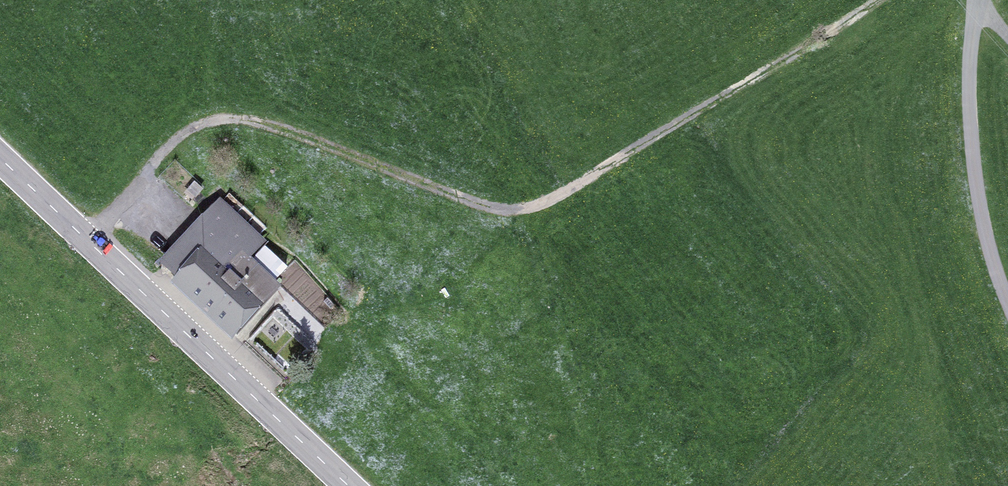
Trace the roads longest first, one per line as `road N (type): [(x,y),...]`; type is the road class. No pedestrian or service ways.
road 1 (track): [(85,239),(169,145),(225,119),(293,131),(470,205),(535,210),(872,0)]
road 2 (tertiary): [(0,159),(348,485)]
road 3 (track): [(977,0),(969,94),(974,170),(1007,304)]

